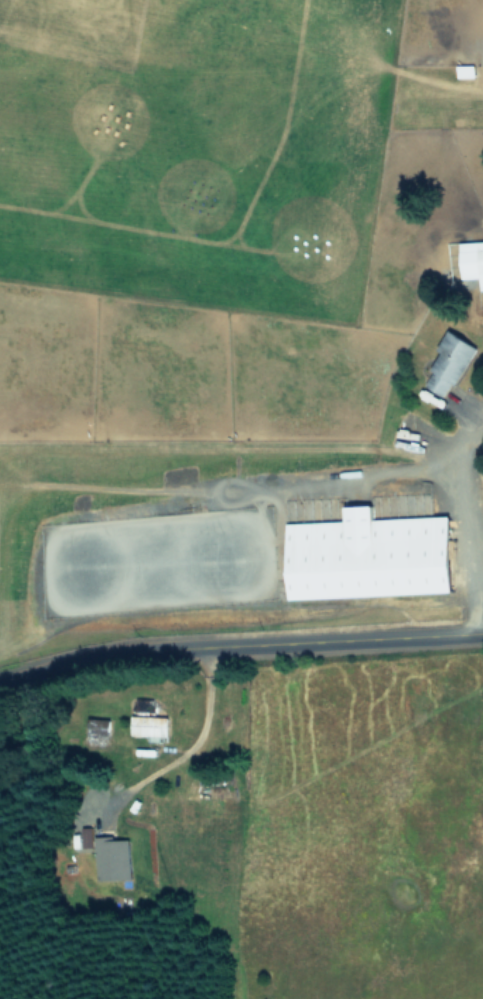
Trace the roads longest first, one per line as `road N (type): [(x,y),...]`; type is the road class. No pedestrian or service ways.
road 1 (tertiary): [(482,631),(0,657)]

